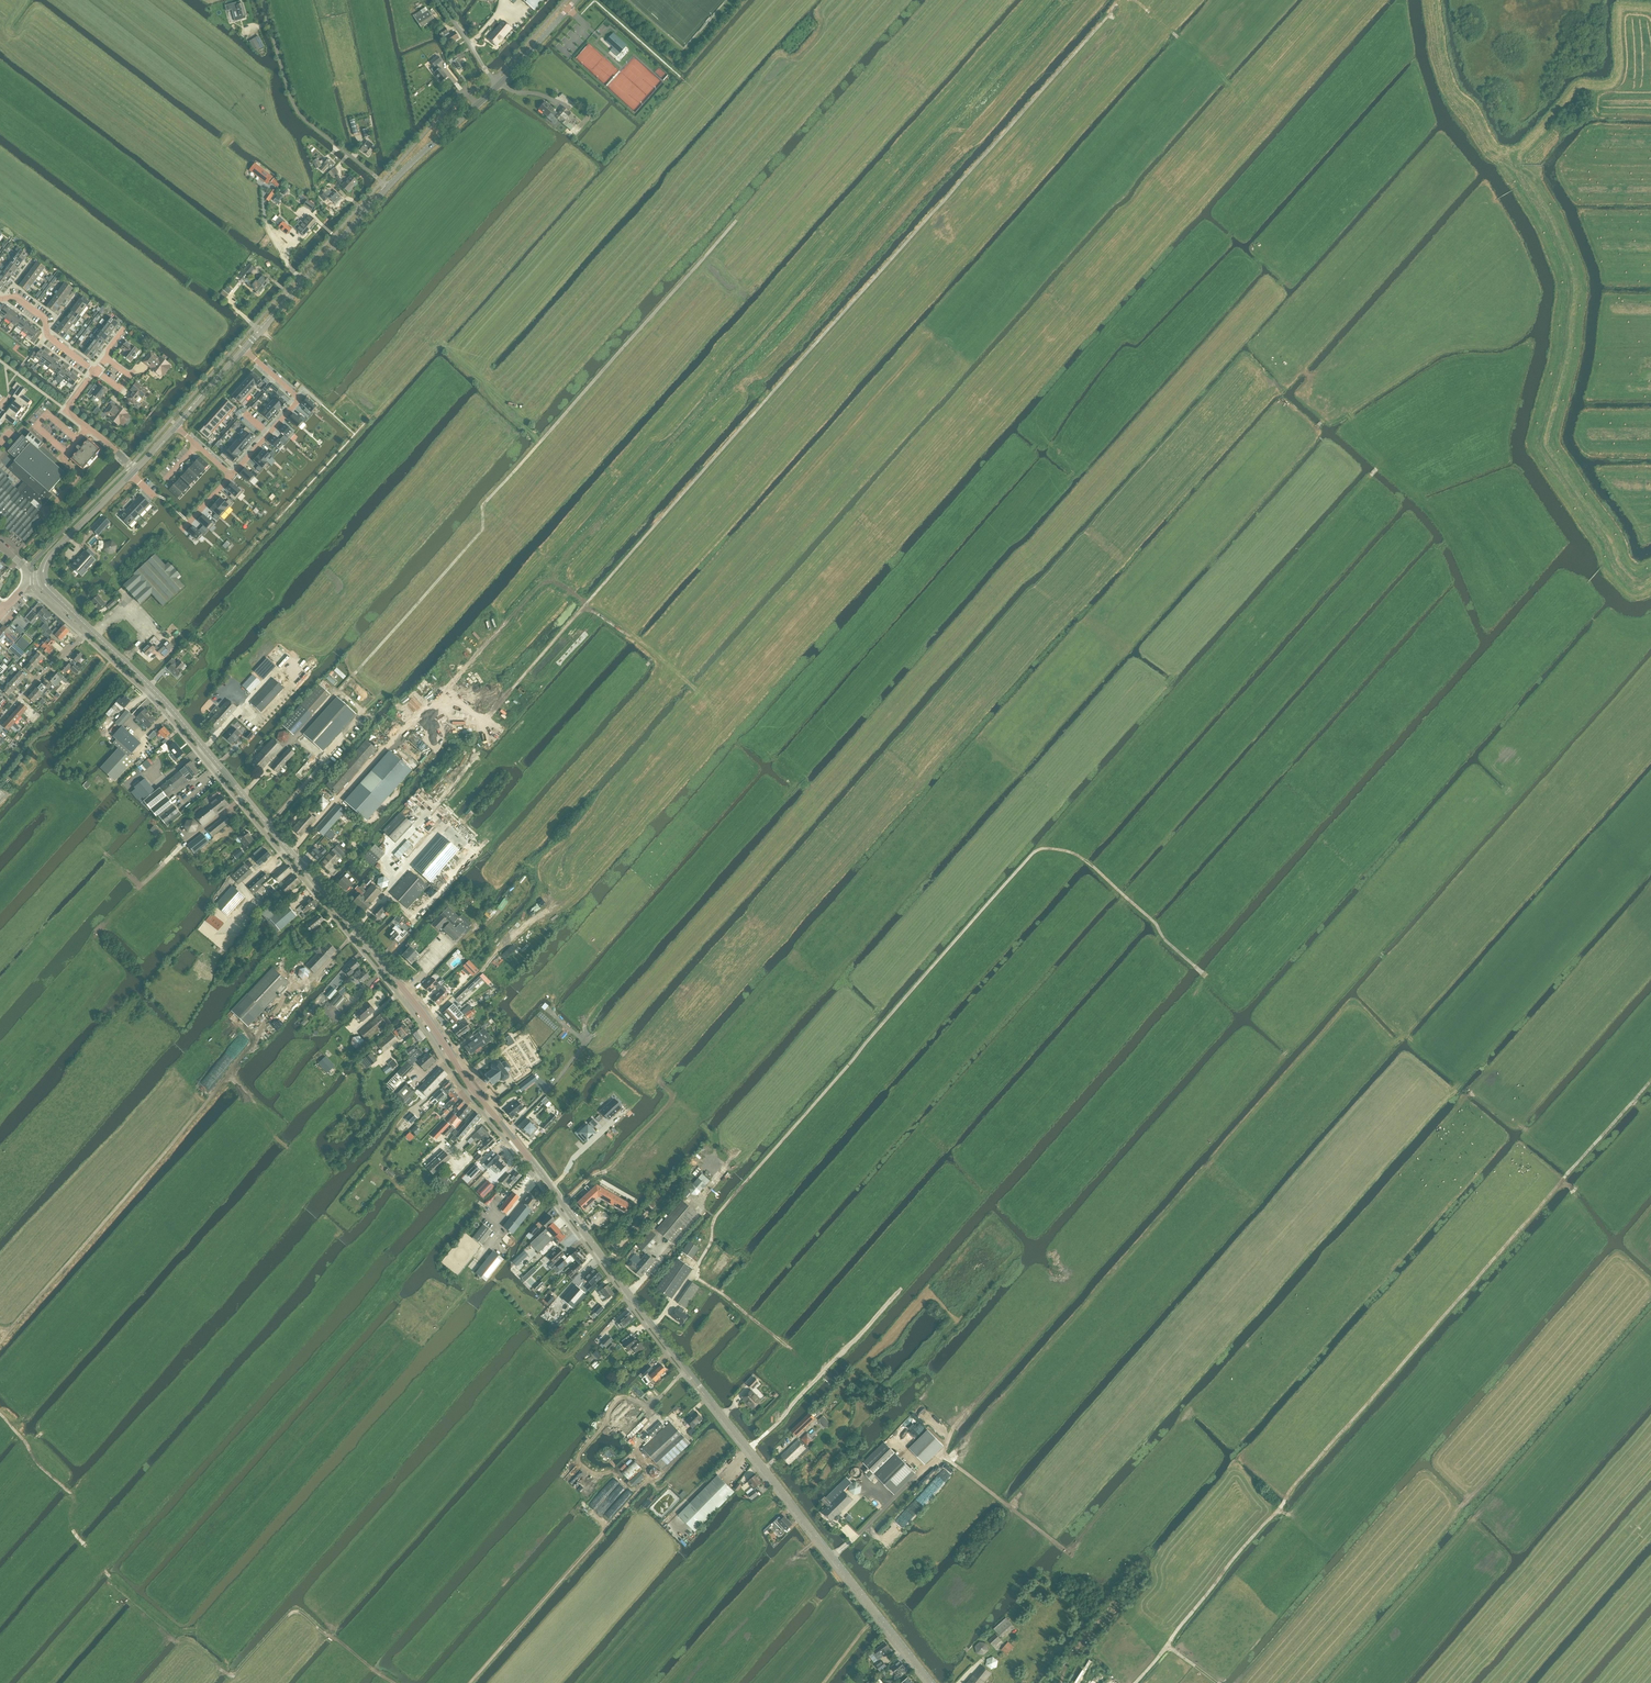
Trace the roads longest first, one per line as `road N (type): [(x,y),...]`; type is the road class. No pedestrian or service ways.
road 1 (tertiary): [(934,1682),(651,1325),(424,1015),(166,703),(89,629)]
road 2 (track): [(583,607),(1117,5)]
road 3 (track): [(1193,965),(1095,868),(1068,851),(1038,850),(715,1216),(701,1260)]
road 4 (track): [(1560,1184),(1291,1491),(1135,1682)]
road 5 (track): [(332,699),(482,532),(484,504),(736,221)]
road 6 (track): [(392,1682),(301,1612),(287,1616),(234,1677),(179,1644),(75,1536),(72,1494),(0,1412)]
road 7 (track): [(0,1340),(230,1073),(250,1098)]
road 8 (track): [(640,642),(583,607),(484,724),(471,762),(399,842)]
road 9 (track): [(626,1507),(649,1481),(634,1454),(614,1474),(591,1472),(577,1460),(625,1398),(649,1409),(686,1369)]
road 10 (track): [(927,1260),(748,1449)]
road 11 (track): [(470,1682),(626,1507),(642,1518)]
road 12 (unclassified): [(388,187),(296,111),(263,0)]
road 13 (tertiary): [(244,349),(388,187)]
road 14 (track): [(1069,1553),(940,1454),(911,1481)]
road 15 (track): [(563,1204),(670,1104),(671,1093),(653,1077)]
road 16 (residential): [(231,476),(300,398),(244,349)]
road 17 (track): [(1650,1081),(1560,1184),(1574,1188)]
road 18 (tertiary): [(388,187),(498,84)]
road 19 (tertiary): [(43,578),(46,561),(135,470)]
road 20 (residential): [(135,470),(66,410),(96,372)]
road 21 (residential): [(96,372),(46,335),(44,318),(14,297),(0,298)]
road 22 (residential): [(89,629),(0,723)]
road 23 (track): [(792,1349),(691,1275)]
road 24 (track): [(230,1073),(292,991),(310,982)]

